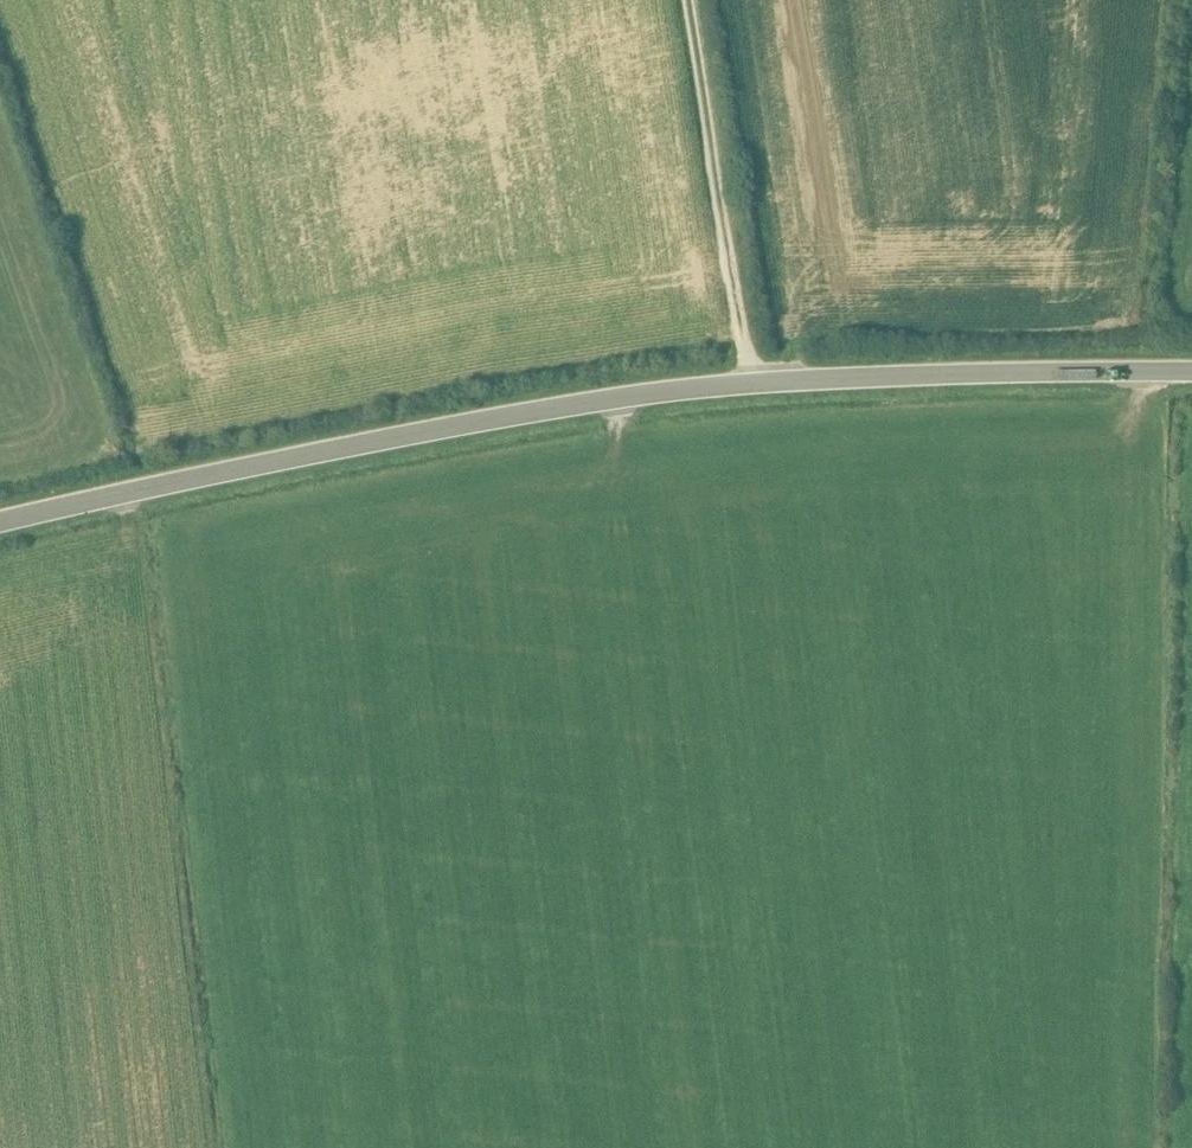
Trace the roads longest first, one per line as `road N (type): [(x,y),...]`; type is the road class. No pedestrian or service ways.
road 1 (unclassified): [(0,521),(303,456),(701,387),(880,375),(1191,371)]
road 2 (track): [(688,0),(751,384)]

